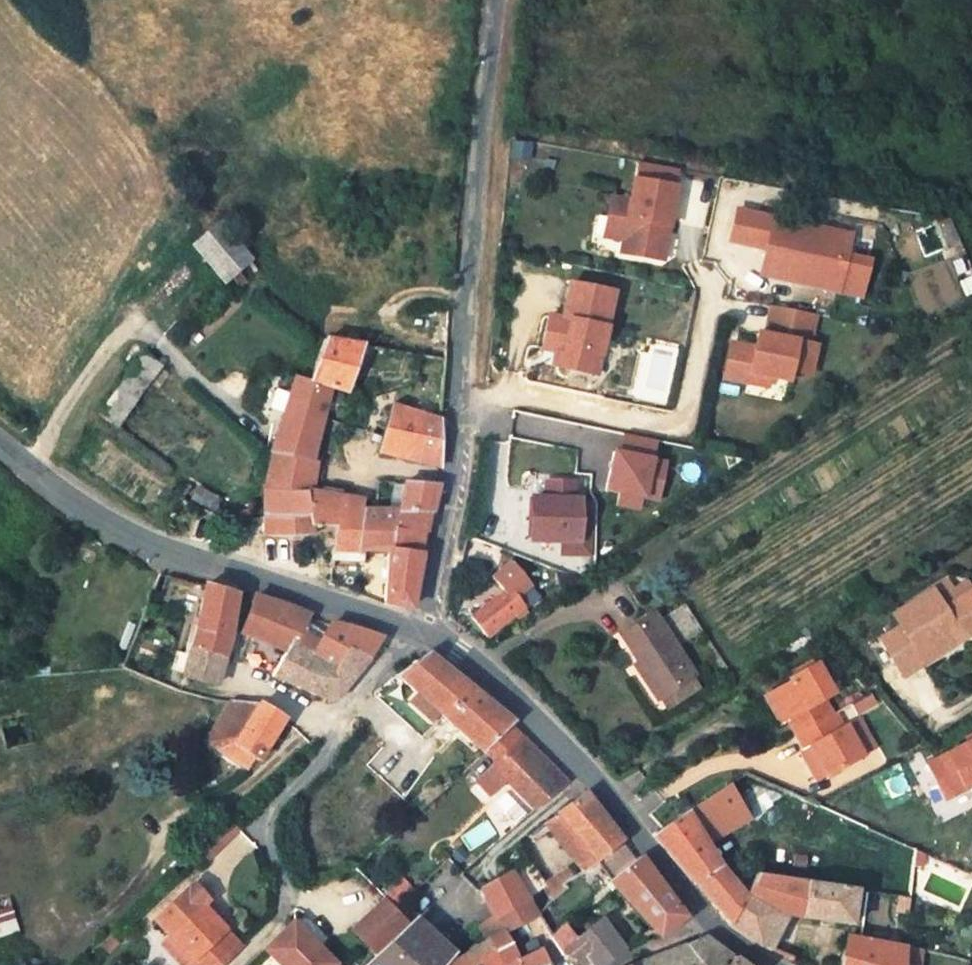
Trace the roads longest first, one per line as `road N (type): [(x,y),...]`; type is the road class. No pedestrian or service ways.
road 1 (tertiary): [(0,443),(79,507),(162,551),(404,622)]
road 2 (tertiary): [(404,622),(487,673),(598,785),(695,913)]
road 3 (unclassified): [(493,0),(449,409)]
road 4 (residential): [(713,285),(681,421),(516,394),(449,409)]
road 5 (unclassified): [(449,409),(424,554),(404,622)]
road 6 (residential): [(332,726),(257,829),(306,893)]
road 7 (residential): [(404,622),(332,726)]

